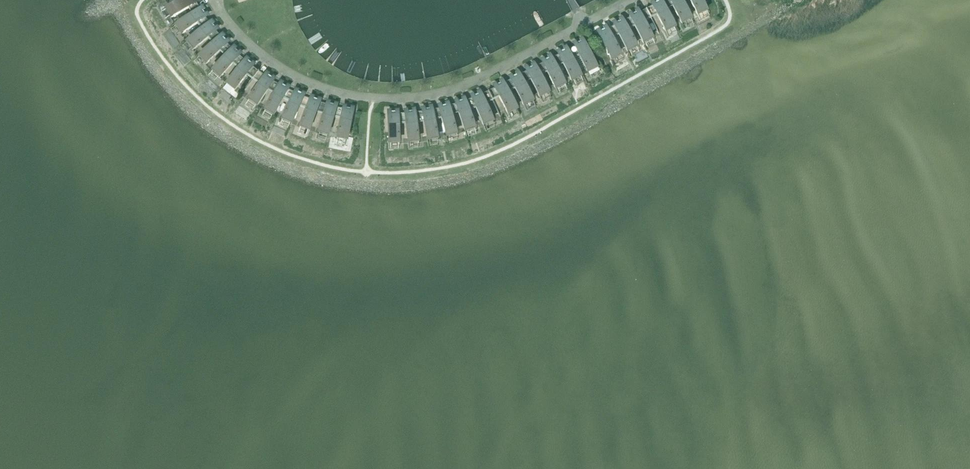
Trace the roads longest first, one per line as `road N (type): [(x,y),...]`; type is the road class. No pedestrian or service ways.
road 1 (residential): [(583,27),(481,81),(366,99),(317,86),(256,52),(217,0)]

